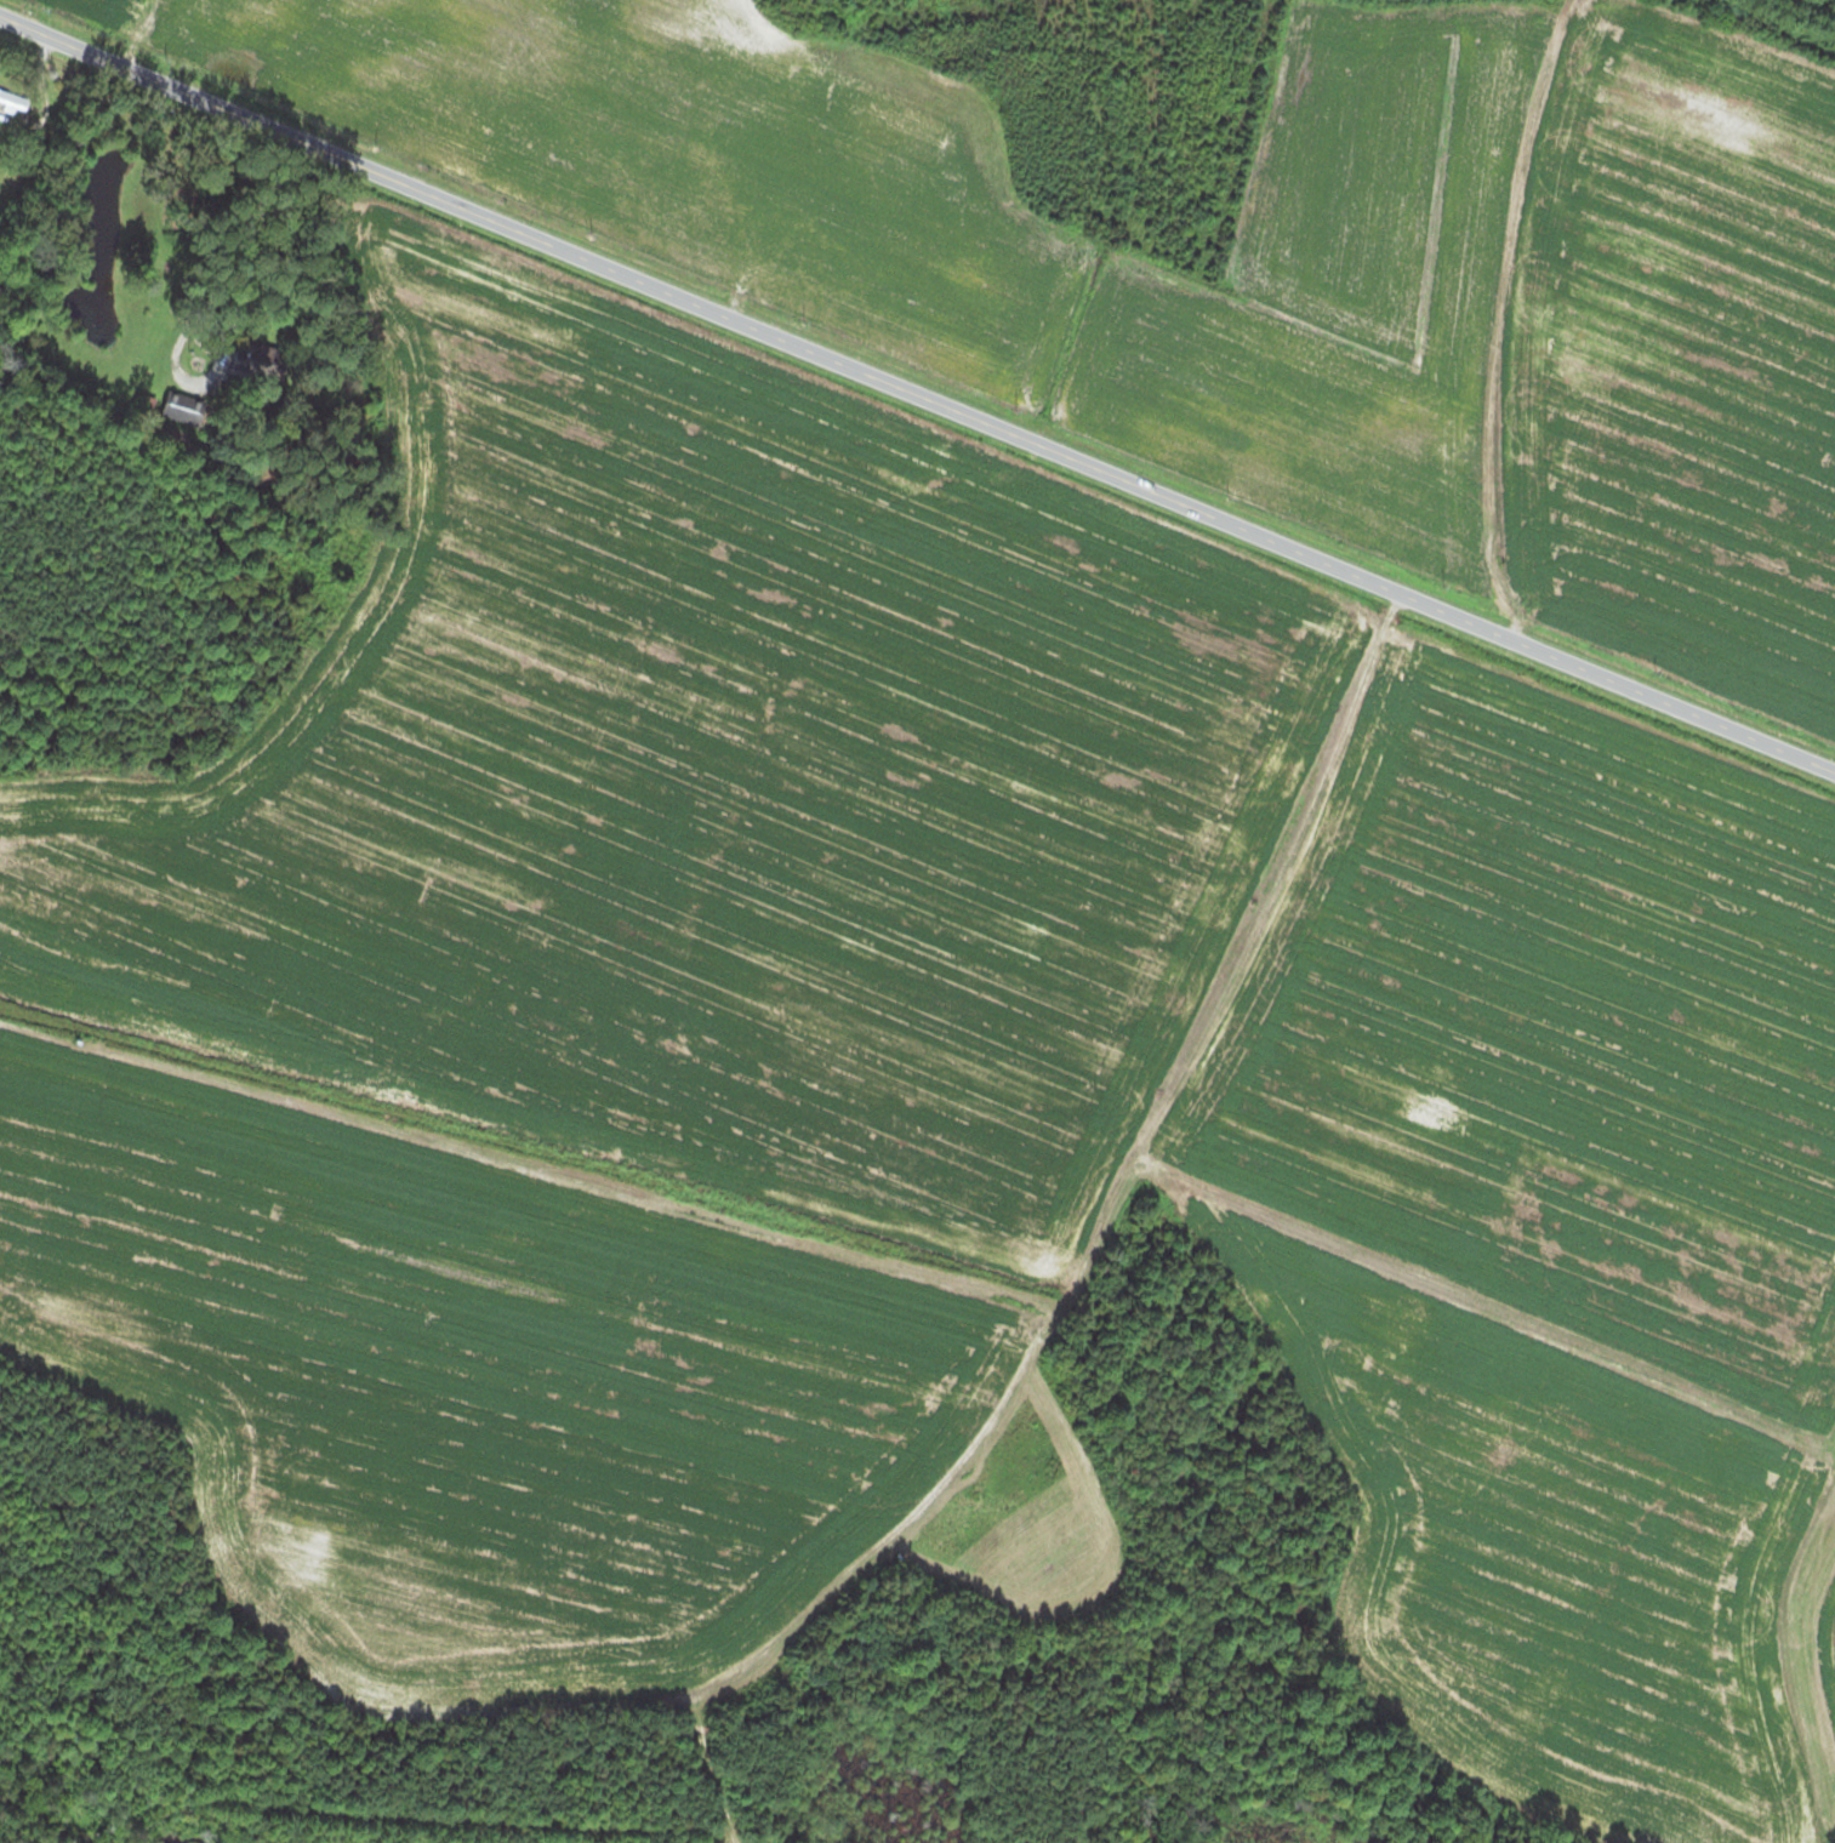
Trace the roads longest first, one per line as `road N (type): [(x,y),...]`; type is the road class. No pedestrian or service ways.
road 1 (tertiary): [(1834,770),(0,17)]

